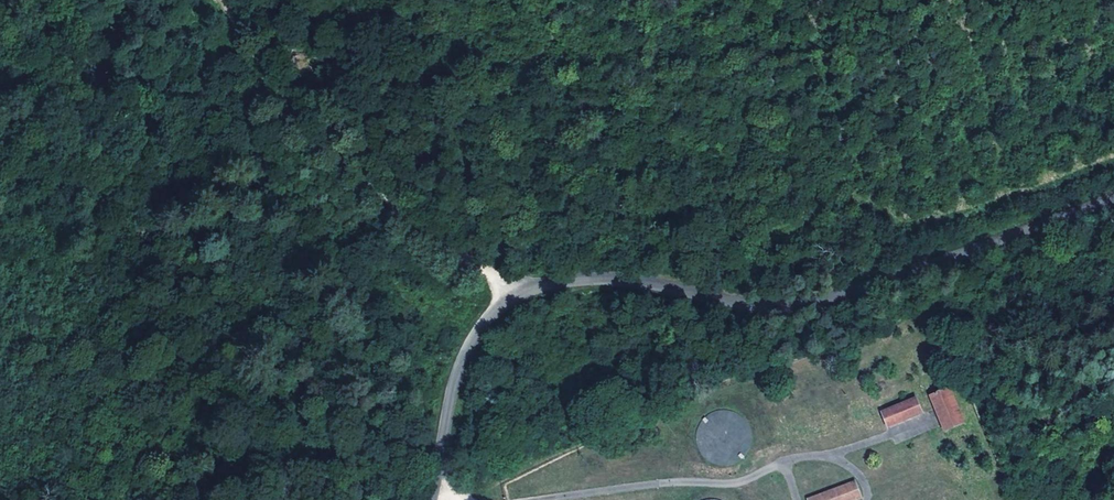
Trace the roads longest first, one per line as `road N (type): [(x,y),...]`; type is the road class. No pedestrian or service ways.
road 1 (tertiary): [(429,499),(462,361),(488,320),(520,293),(559,281),(619,279),(789,309),(1113,197)]
road 2 (track): [(520,293),(283,110),(220,0)]
road 3 (track): [(549,499),(820,457),(849,467),(864,499)]

